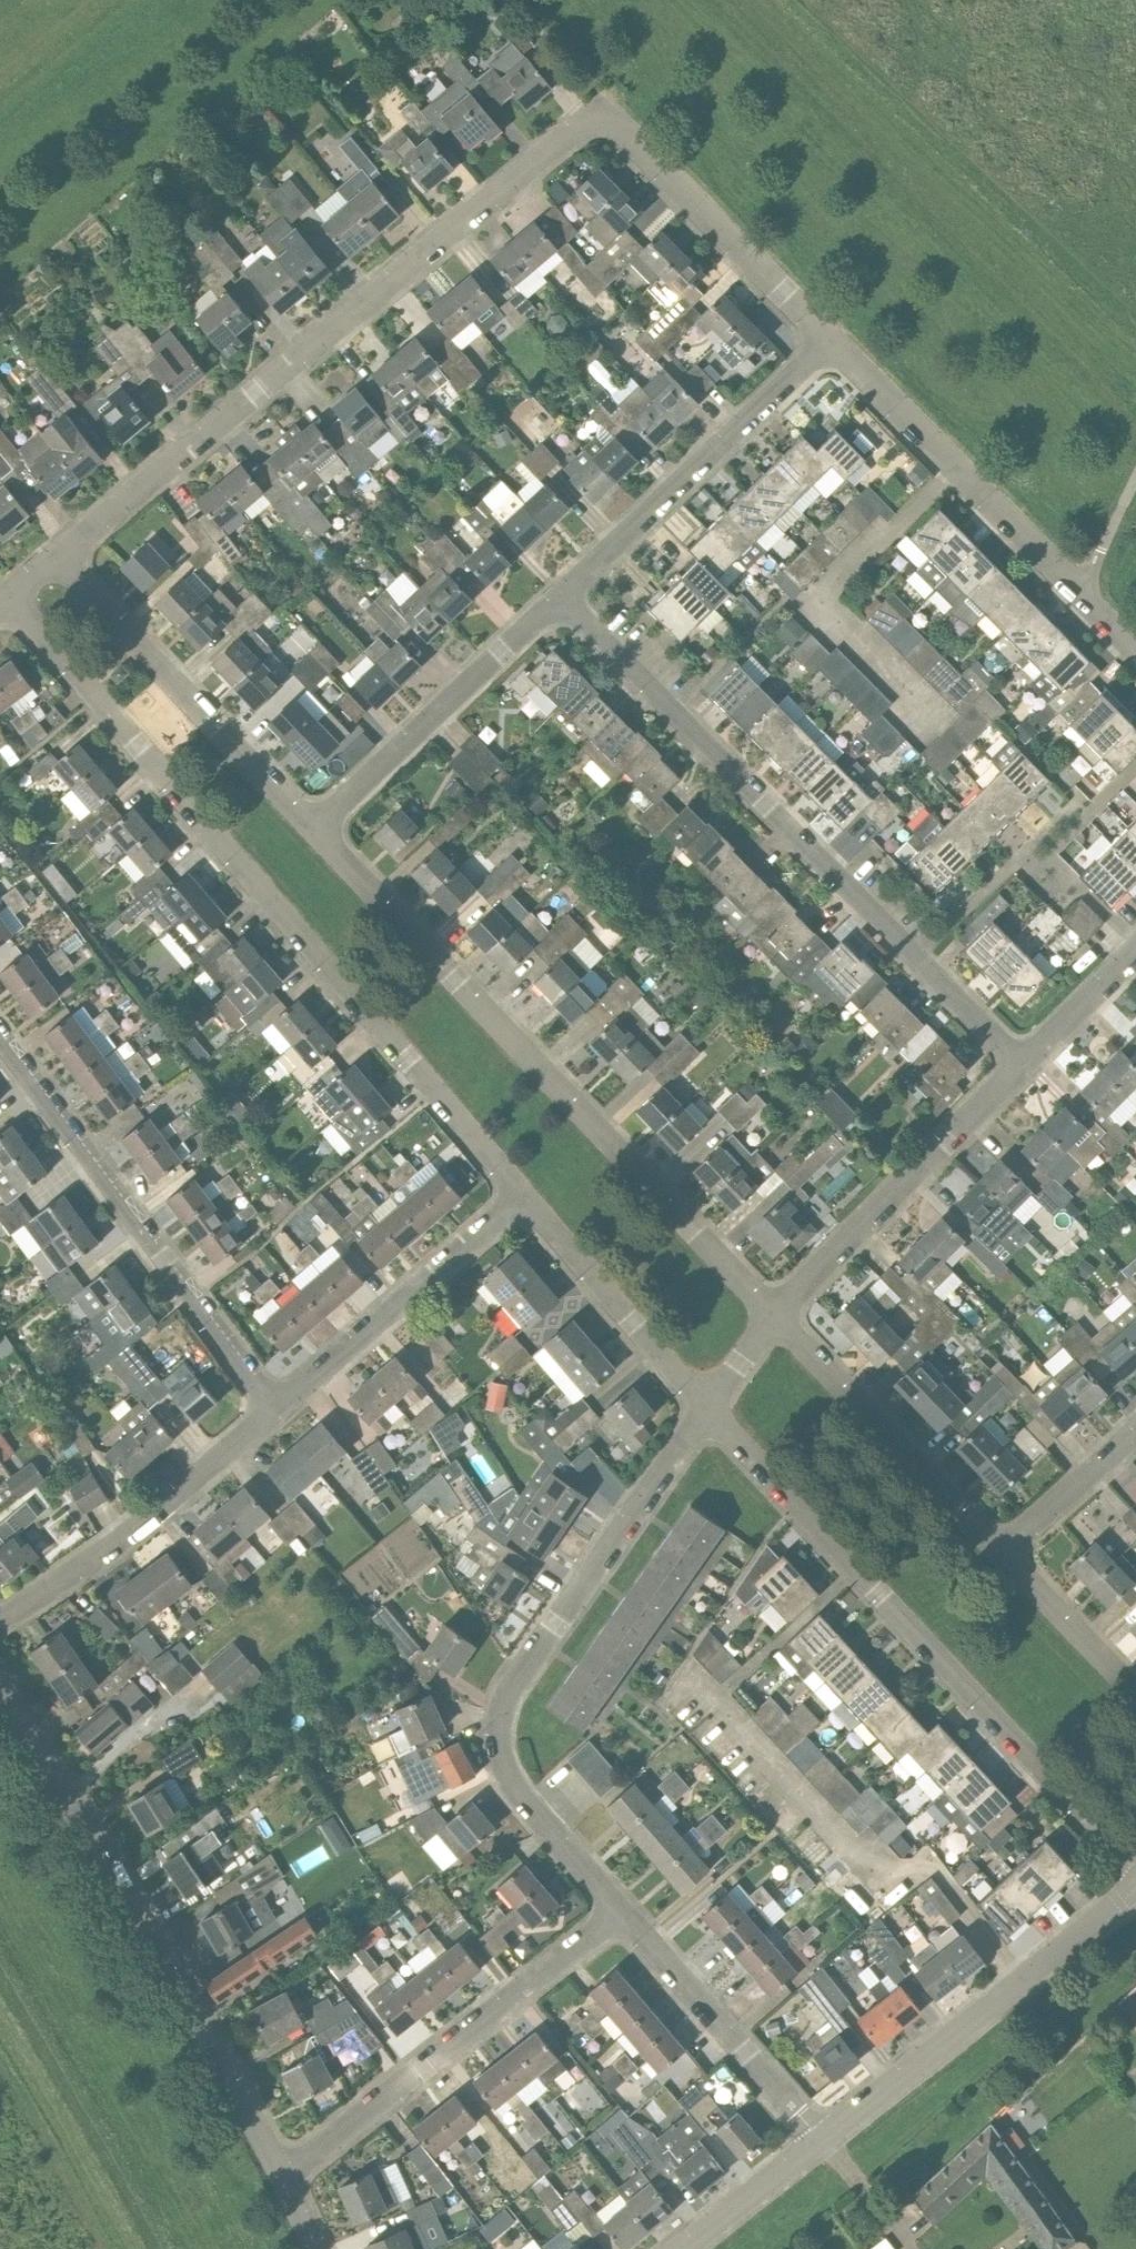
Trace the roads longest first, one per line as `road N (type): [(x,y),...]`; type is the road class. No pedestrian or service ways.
road 1 (residential): [(525,1199),(13,603)]
road 2 (residential): [(66,563),(602,116)]
road 3 (residential): [(776,1316),(316,827)]
road 4 (residential): [(1022,1063),(563,593)]
road 5 (residential): [(1135,1865),(714,1410)]
road 6 (residential): [(621,1911),(517,1787),(502,1740),(509,1693),(714,1410)]
road 7 (residential): [(292,2173),(106,1854),(0,1695)]
road 8 (residential): [(289,1402),(0,1028)]
road 9 (residential): [(1135,638),(832,339)]
road 10 (residential): [(292,2173),(621,1911)]
road 11 (tertiary): [(822,2139),(1026,1984),(1135,1888)]
road 12 (residential): [(563,593),(832,339)]
road 13 (residential): [(0,1622),(201,1482),(289,1402)]
road 14 (residential): [(316,827),(66,563)]
road 15 (residential): [(776,1316),(1022,1063)]
road 16 (residential): [(316,827),(563,593)]
road 17 (residential): [(1001,1552),(776,1316)]
road 18 (residential): [(832,339),(624,121),(602,116)]
road 19 (residential): [(289,1402),(525,1199)]
road 20 (residential): [(822,2139),(621,1911)]
road 21 (residential): [(714,1410),(525,1199)]
road 22 (residential): [(1135,1690),(1001,1552)]
road 23 (residential): [(1001,1552),(1135,1434)]
road 24 (tertiary): [(683,2248),(822,2139)]
road 25 (residential): [(1022,1063),(1135,949)]

